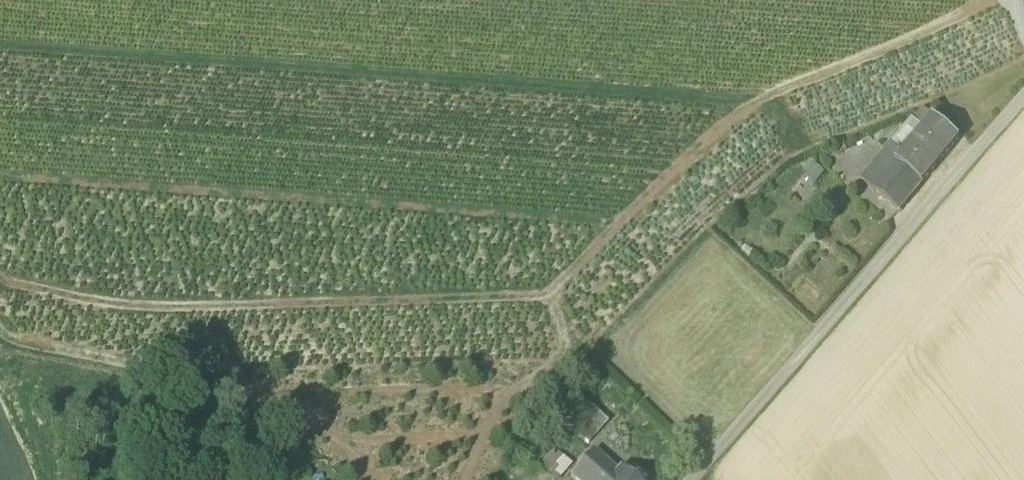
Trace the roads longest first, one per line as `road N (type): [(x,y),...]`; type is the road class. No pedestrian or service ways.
road 1 (unclassified): [(689,479),(1023,97)]

